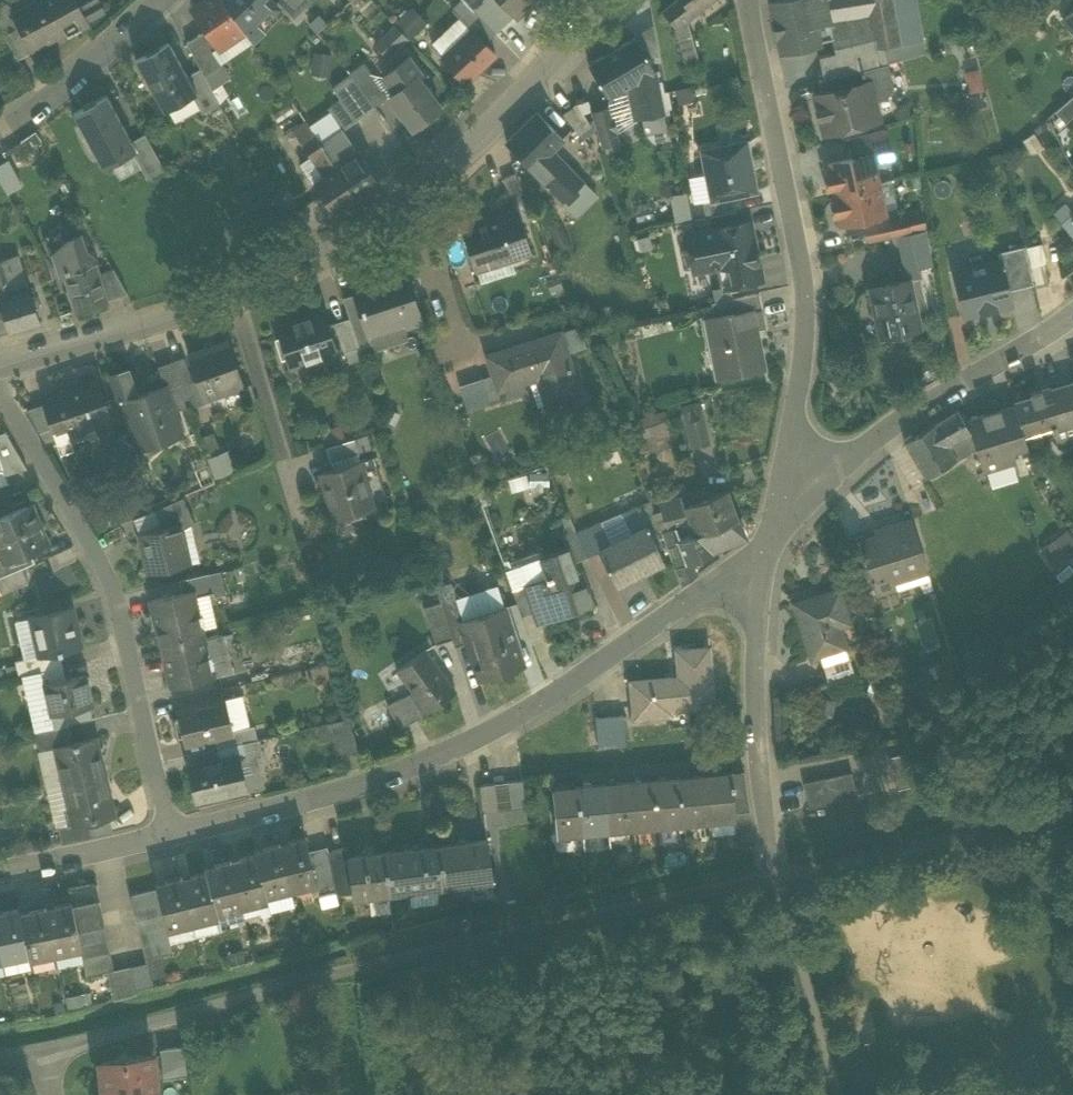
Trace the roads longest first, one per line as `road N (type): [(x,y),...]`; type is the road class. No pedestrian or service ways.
road 1 (residential): [(778,873),(361,964),(41,1056)]
road 2 (residential): [(0,368),(232,297),(410,206),(521,99),(607,0)]
road 3 (unclassified): [(171,837),(423,764),(510,720),(726,582),(763,574)]
road 4 (unclassified): [(751,0),(805,273),(806,358),(787,473)]
road 5 (residential): [(171,837),(115,595),(0,395)]
road 6 (unclassified): [(787,473),(829,465),(873,443),(1072,317)]
road 7 (track): [(1072,806),(778,873)]
road 8 (unclassified): [(763,574),(755,690),(778,873)]
road 9 (residential): [(155,0),(0,133)]
road 10 (unclassified): [(0,873),(171,837)]

